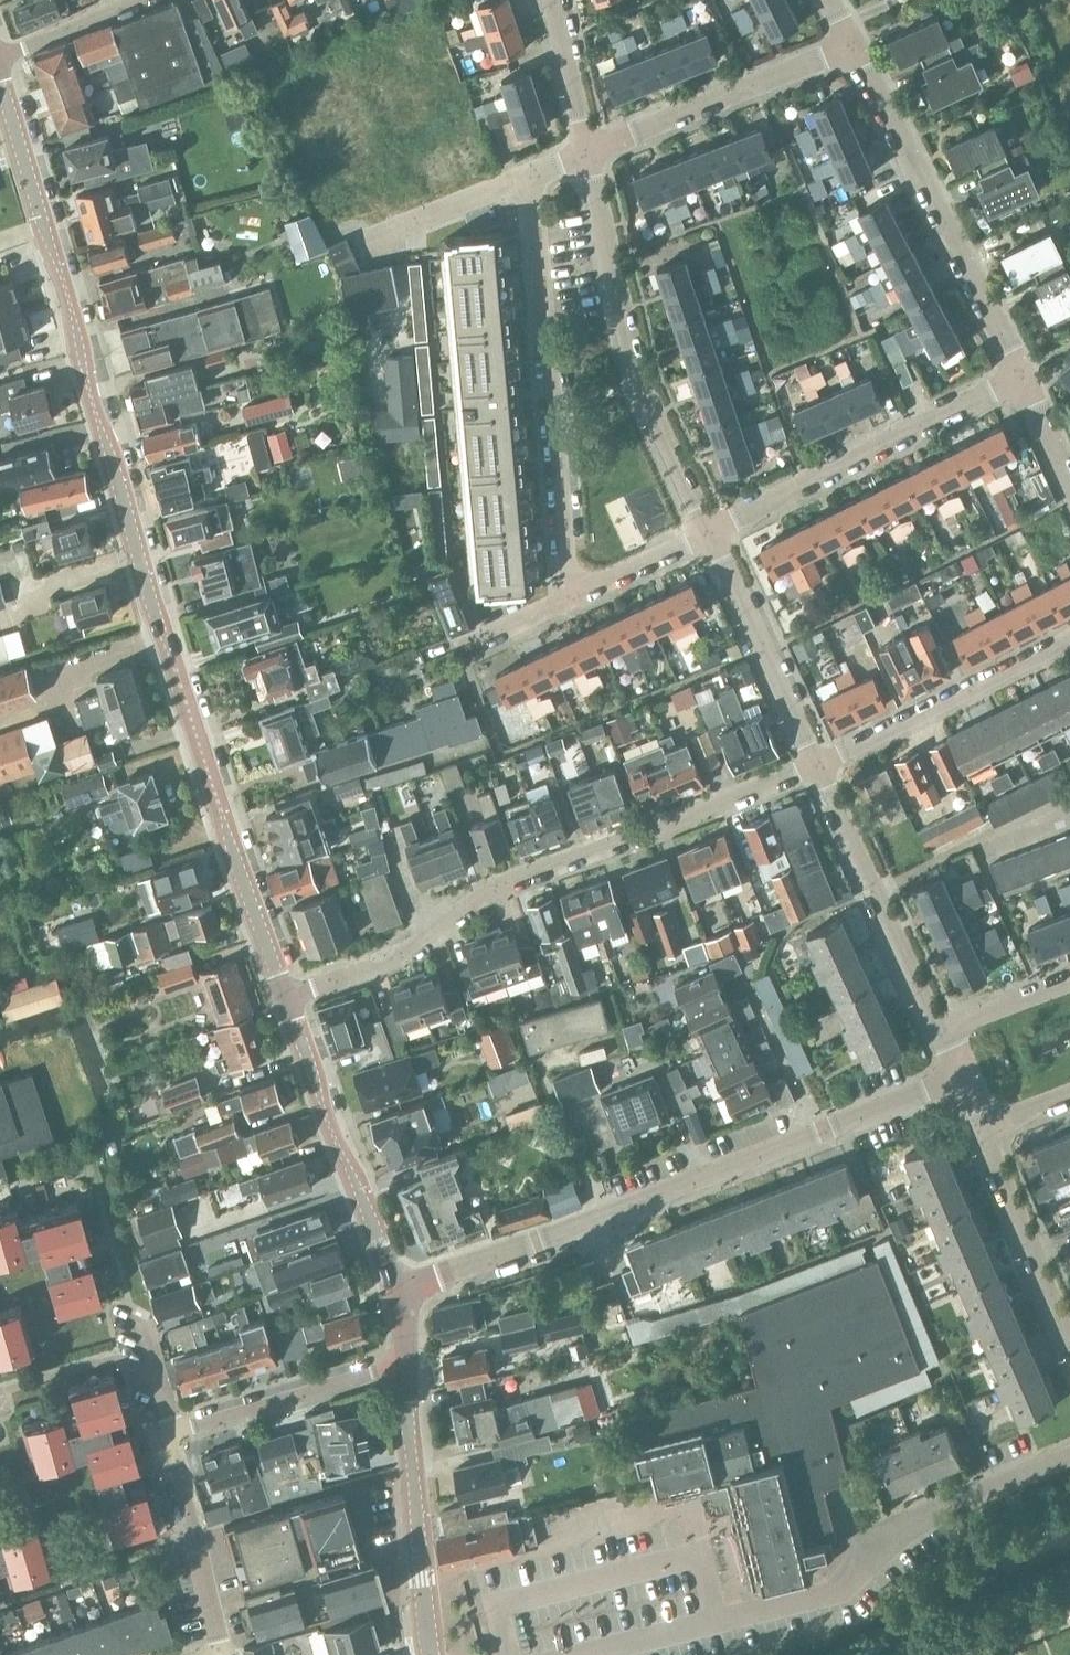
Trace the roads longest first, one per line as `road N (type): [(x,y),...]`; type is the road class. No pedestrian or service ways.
road 1 (tertiary): [(285,1000),(147,588),(0,78)]
road 2 (residential): [(400,1290),(592,1230),(963,1085)]
road 3 (residential): [(820,769),(504,881),(387,964),(285,1000)]
road 4 (residential): [(713,532),(649,395),(594,159)]
road 5 (residential): [(1022,377),(848,46)]
road 6 (residential): [(713,532),(1022,377)]
road 7 (tertiary): [(400,1290),(285,1000)]
road 8 (residential): [(869,1560),(842,1589),(815,1599),(587,1654)]
road 9 (residential): [(940,1036),(820,769)]
road 10 (tertiary): [(432,1654),(406,1365)]
road 11 (residential): [(1069,646),(892,740),(820,769)]
road 12 (residential): [(594,159),(848,46)]
road 13 (residential): [(472,644),(713,532)]
road 14 (residential): [(820,769),(713,532)]
road 15 (residential): [(366,242),(594,159)]
road 16 (residential): [(406,1365),(180,1434)]
road 17 (residential): [(869,1560),(905,1528),(1069,1458)]
road 18 (residential): [(180,1434),(220,1654)]
road 19 (residential): [(1069,1334),(990,1133)]
road 20 (residential): [(594,159),(554,0)]
road 21 (residential): [(0,56),(135,0)]
road 22 (residential): [(940,1036),(1069,983)]

